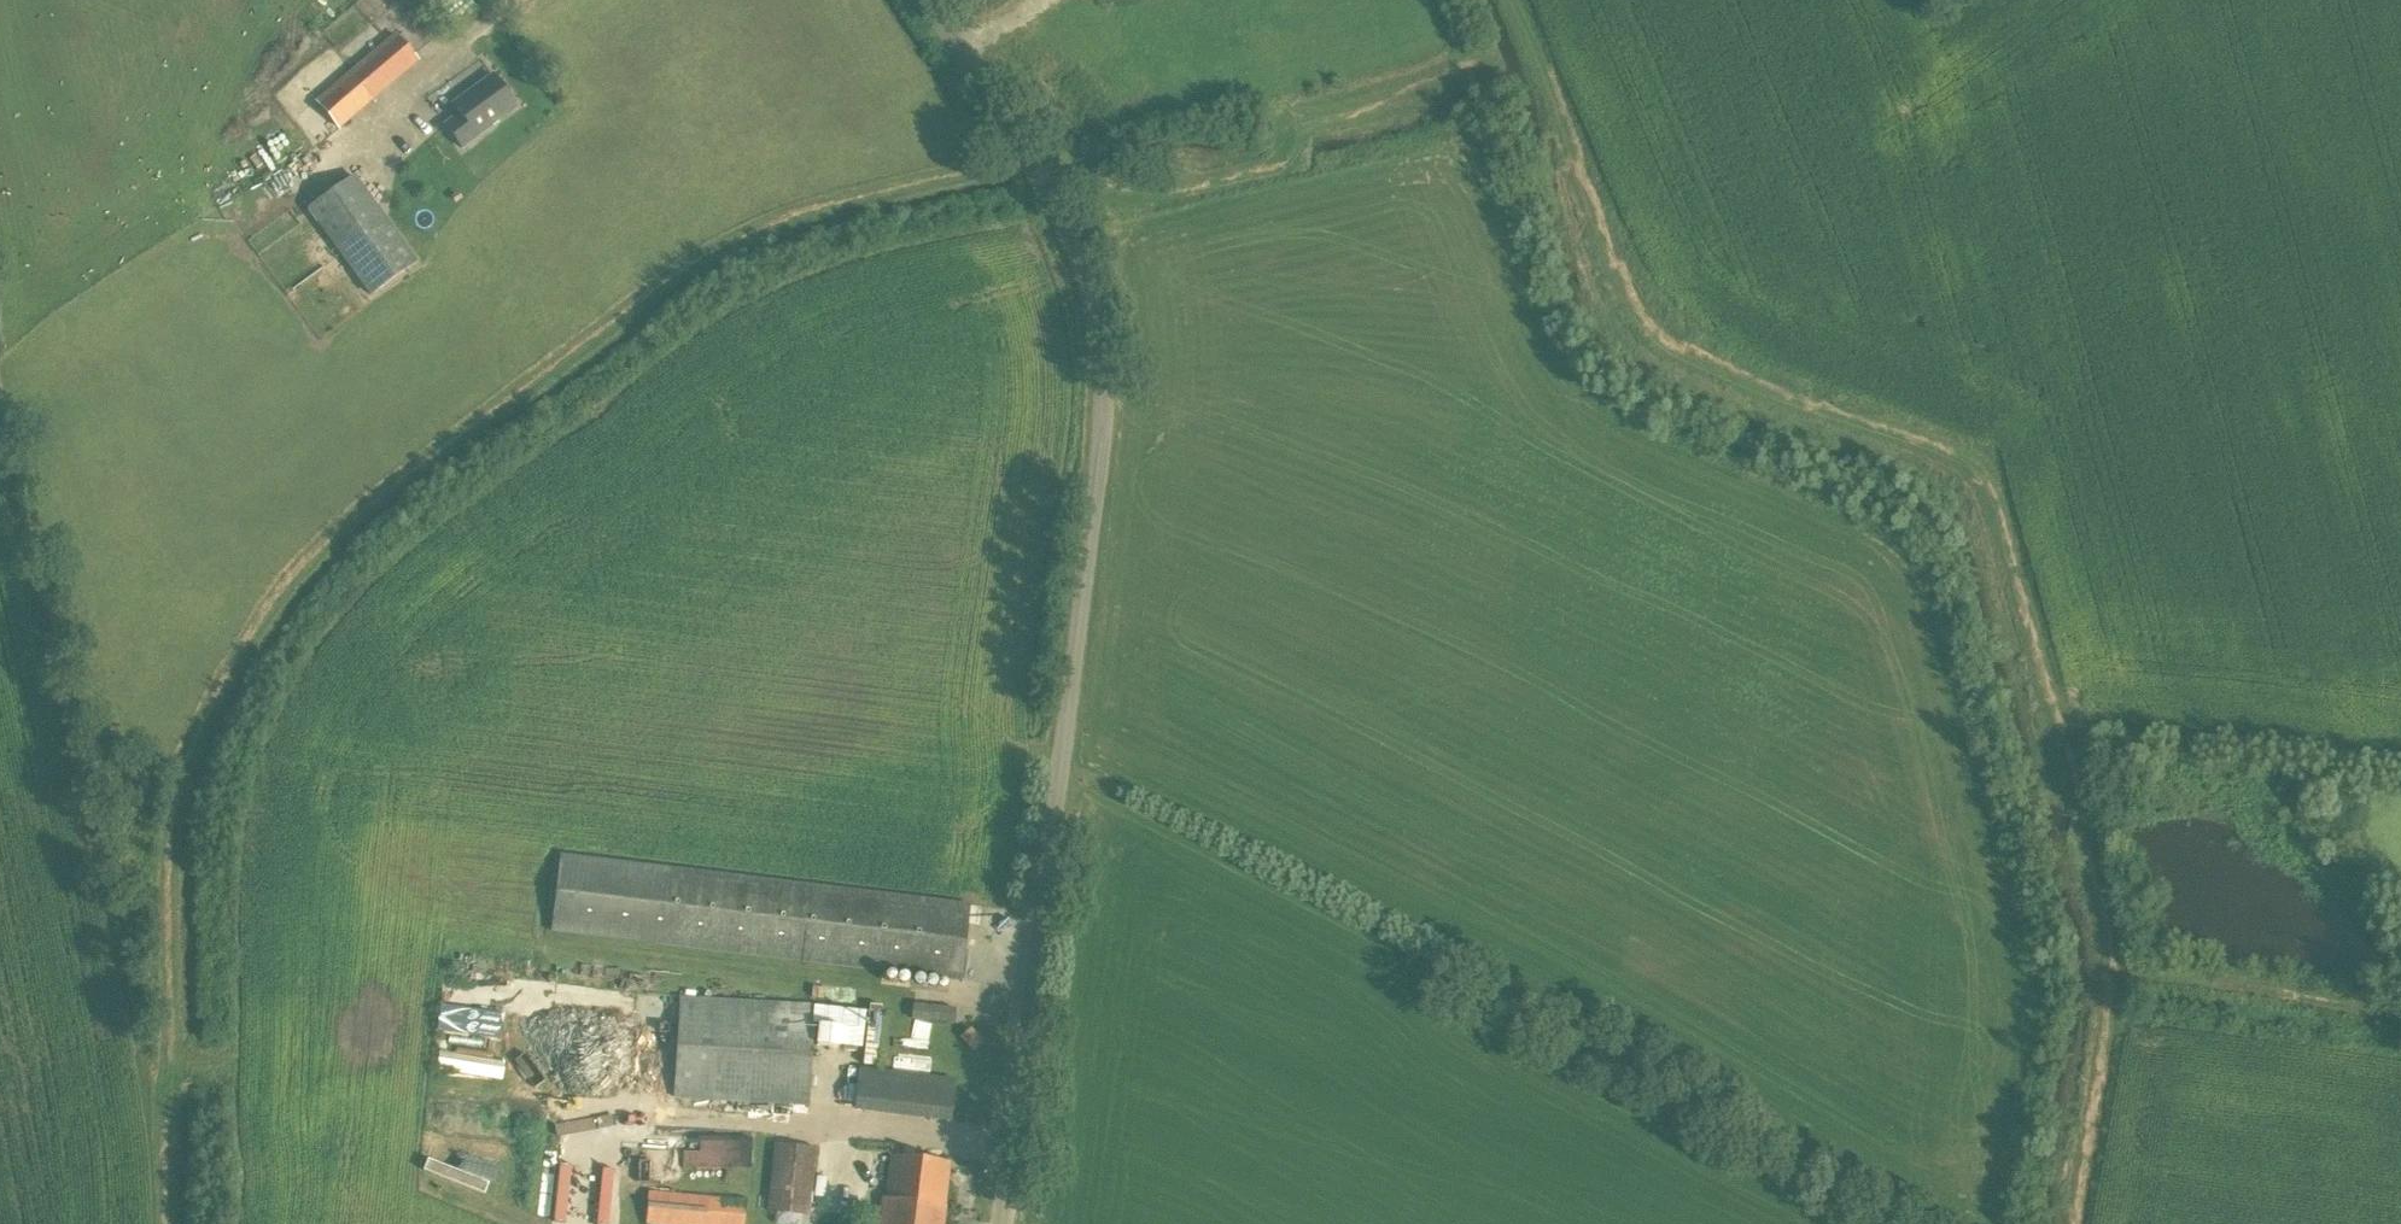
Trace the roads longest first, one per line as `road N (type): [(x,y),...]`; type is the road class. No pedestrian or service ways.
road 1 (unclassified): [(1003,1223),(1079,628),(1103,408),(1101,356),(1095,309),(1062,221),(927,0)]

